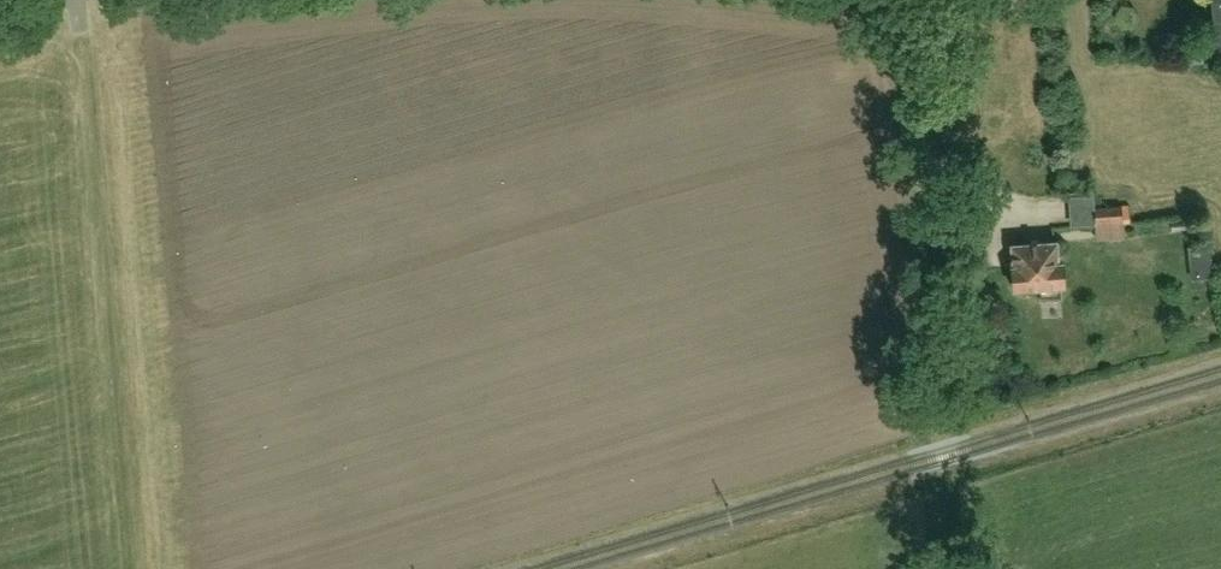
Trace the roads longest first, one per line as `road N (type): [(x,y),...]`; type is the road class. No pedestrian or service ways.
road 1 (track): [(77,0),(123,568)]
road 2 (track): [(937,417),(919,166)]
road 3 (track): [(919,166),(909,0)]
road 4 (track): [(919,166),(1036,208)]

